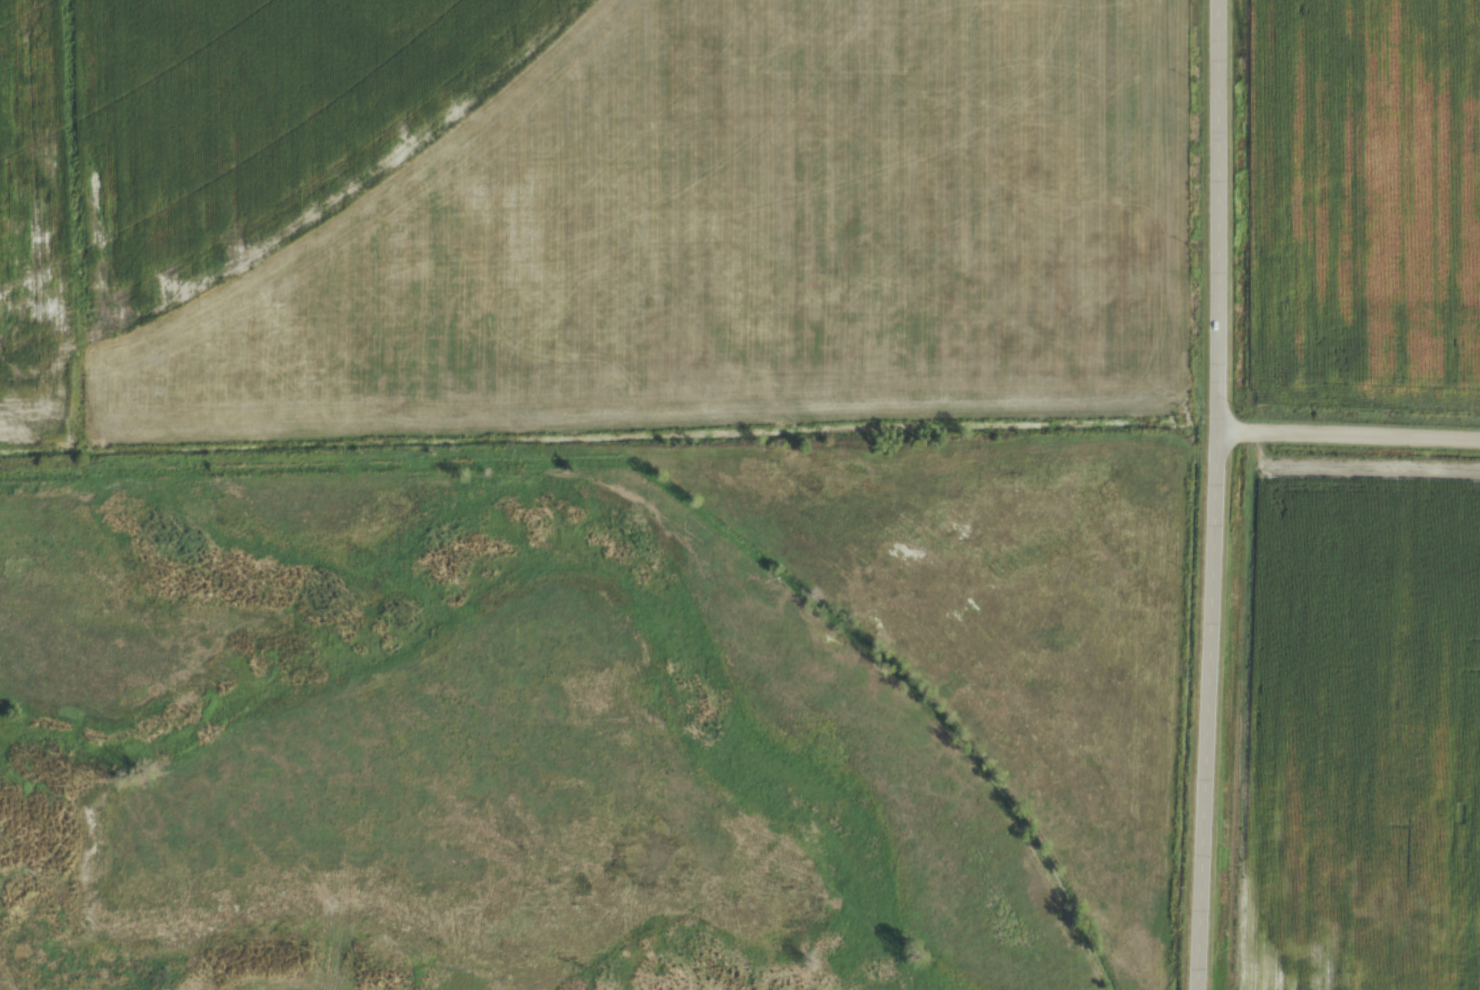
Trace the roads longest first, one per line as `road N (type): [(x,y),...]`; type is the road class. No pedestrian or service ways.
road 1 (tertiary): [(1197,989),(1218,430),(1218,0)]
road 2 (residential): [(1479,439),(1218,430)]

